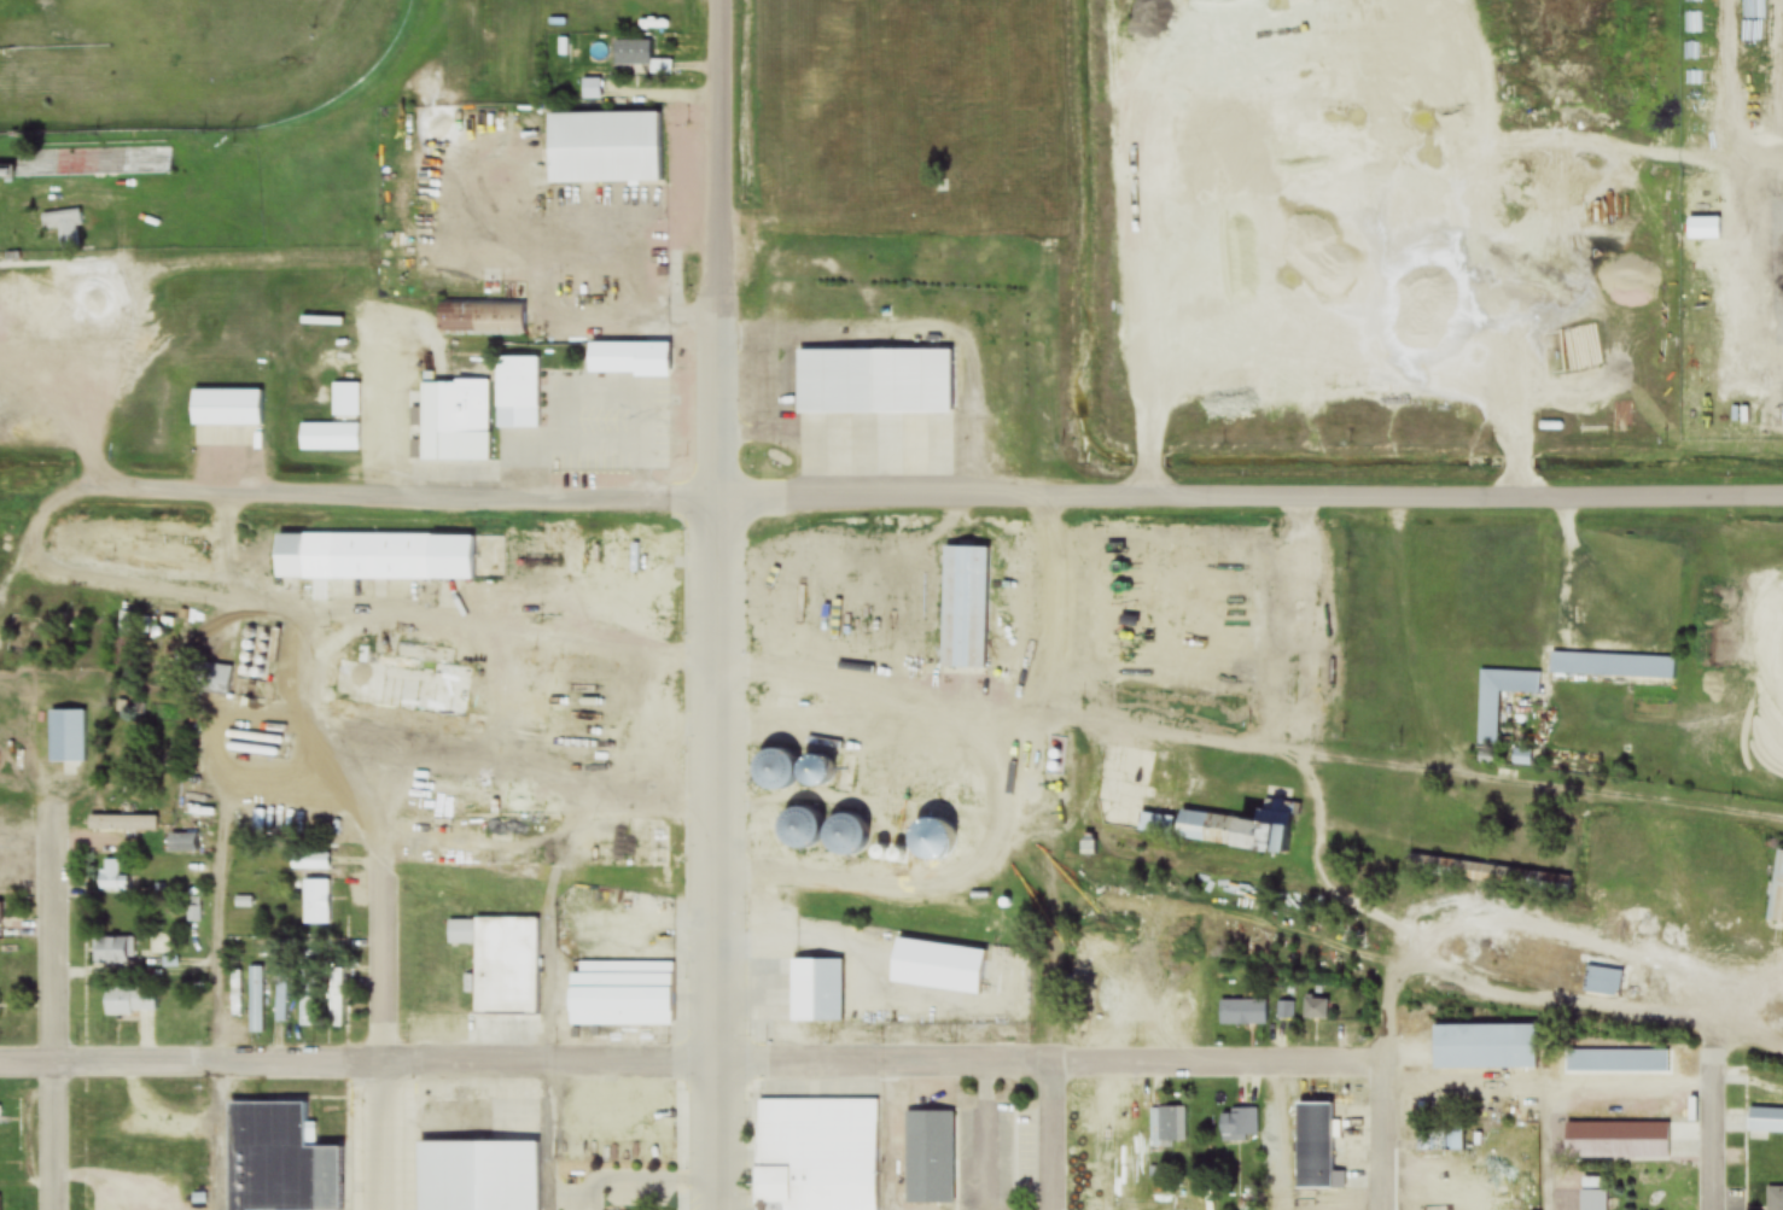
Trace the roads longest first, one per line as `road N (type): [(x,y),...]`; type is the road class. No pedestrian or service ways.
road 1 (residential): [(22,575),(717,665),(1782,821)]
road 2 (residential): [(717,499),(1782,492)]
road 3 (residential): [(717,1057),(724,0)]
road 4 (residential): [(1782,168),(1415,115),(1304,88),(1101,109)]
road 5 (residential): [(1386,1065),(717,1057)]
road 6 (residential): [(717,1057),(215,1058)]
road 7 (residential): [(717,499),(233,490)]
road 8 (residential): [(1386,1065),(1386,1025),(1405,954),(1441,912),(1717,961)]
road 9 (residential): [(715,865),(1057,905)]
road 10 (residential): [(233,490),(93,491),(51,524),(0,623)]
road 11 (residential): [(57,1059),(47,797)]
road 12 (residential): [(1715,1209),(1717,961)]
road 13 (residential): [(378,1057),(378,840)]
road 14 (residential): [(215,1058),(0,1060)]
road 15 (residential): [(1057,905),(1050,1059)]
road 16 (residential): [(719,1209),(717,1057)]
road 17 (residential): [(379,1209),(378,1057)]
road 18 (residential): [(56,1209),(57,1059)]
road 19 (residential): [(1050,1209),(1050,1059)]
road 20 (residential): [(1384,1209),(1386,1065)]

